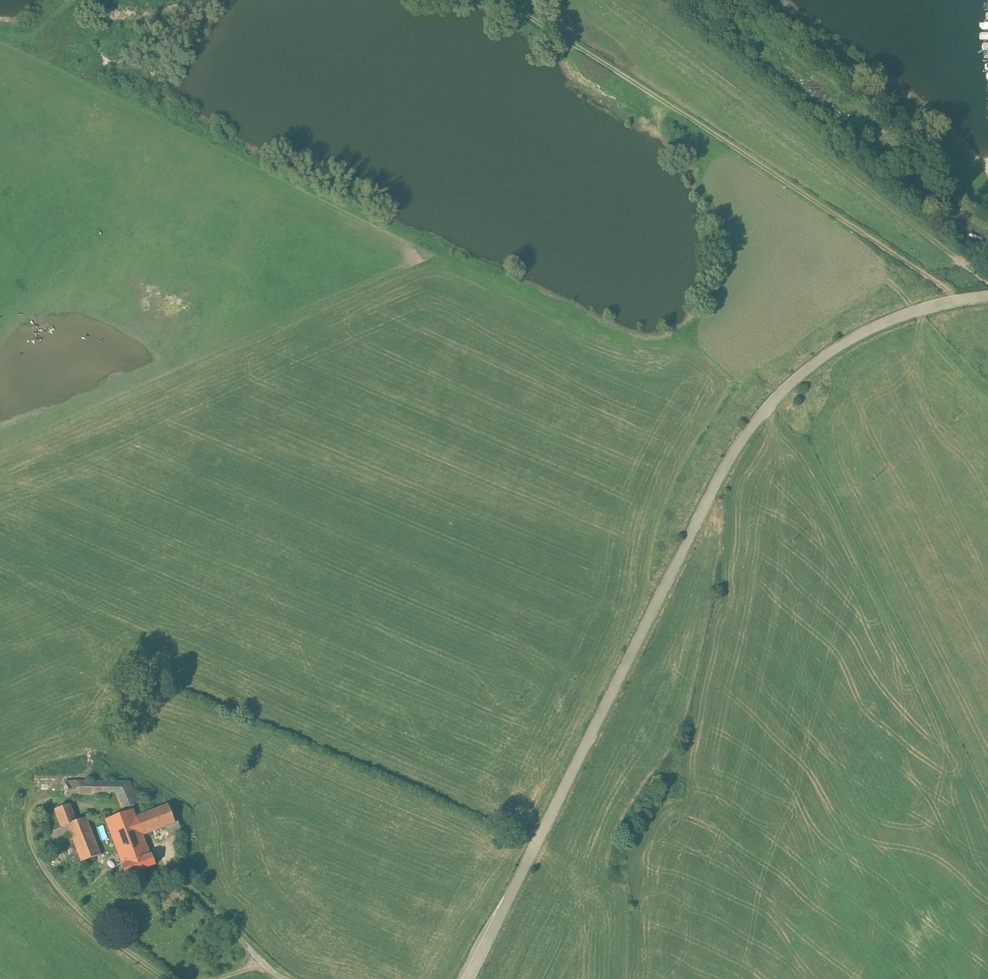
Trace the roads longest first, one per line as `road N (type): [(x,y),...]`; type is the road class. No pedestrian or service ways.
road 1 (unclassified): [(987,296),(870,330),(816,364),(760,416),(723,469),(465,978)]

